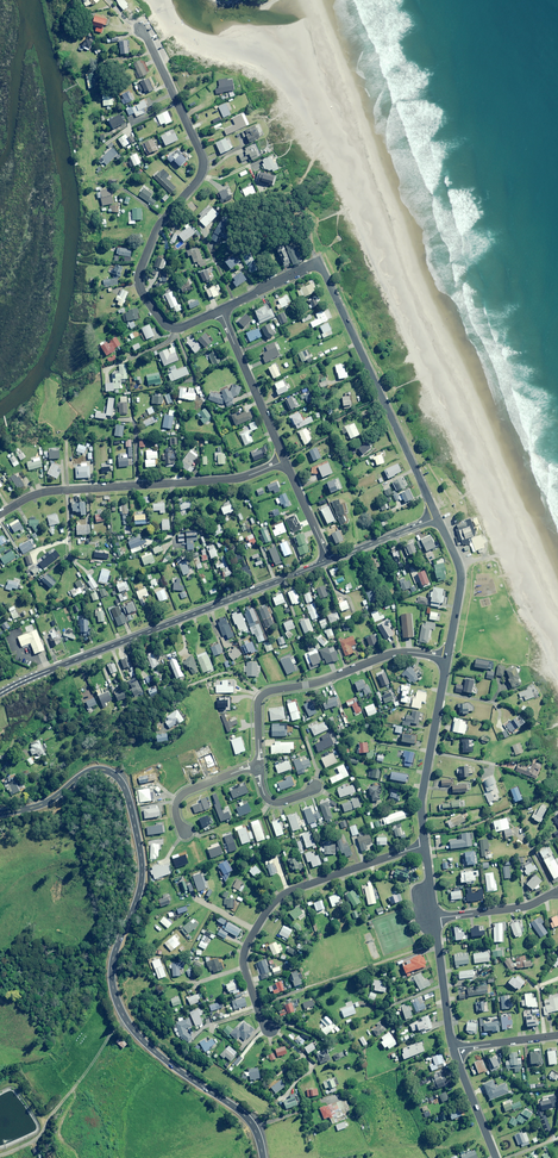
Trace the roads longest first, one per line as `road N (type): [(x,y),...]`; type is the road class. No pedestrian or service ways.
road 1 (primary): [(262,1157),(242,1112),(157,1051),(119,1005),(113,962),(143,866),(122,782),(95,770),(44,802),(0,813)]
road 2 (residential): [(439,518),(319,263),(221,311)]
road 3 (residential): [(221,311),(175,328),(143,294),(141,271),(157,231),(201,170),(140,30)]
road 4 (tertiary): [(330,561),(0,694)]
road 5 (residential): [(272,1029),(243,960),(269,908),(294,889),(426,846)]
road 6 (residential): [(285,461),(234,480),(52,491),(0,516)]
road 7 (residential): [(258,762),(258,704),(266,693),(404,652),(447,658)]
road 8 (residential): [(426,846),(423,797),(447,658)]
road 9 (residential): [(221,311),(285,461)]
road 10 (residential): [(447,658),(461,576),(439,518)]
road 11 (residential): [(454,1050),(434,919)]

